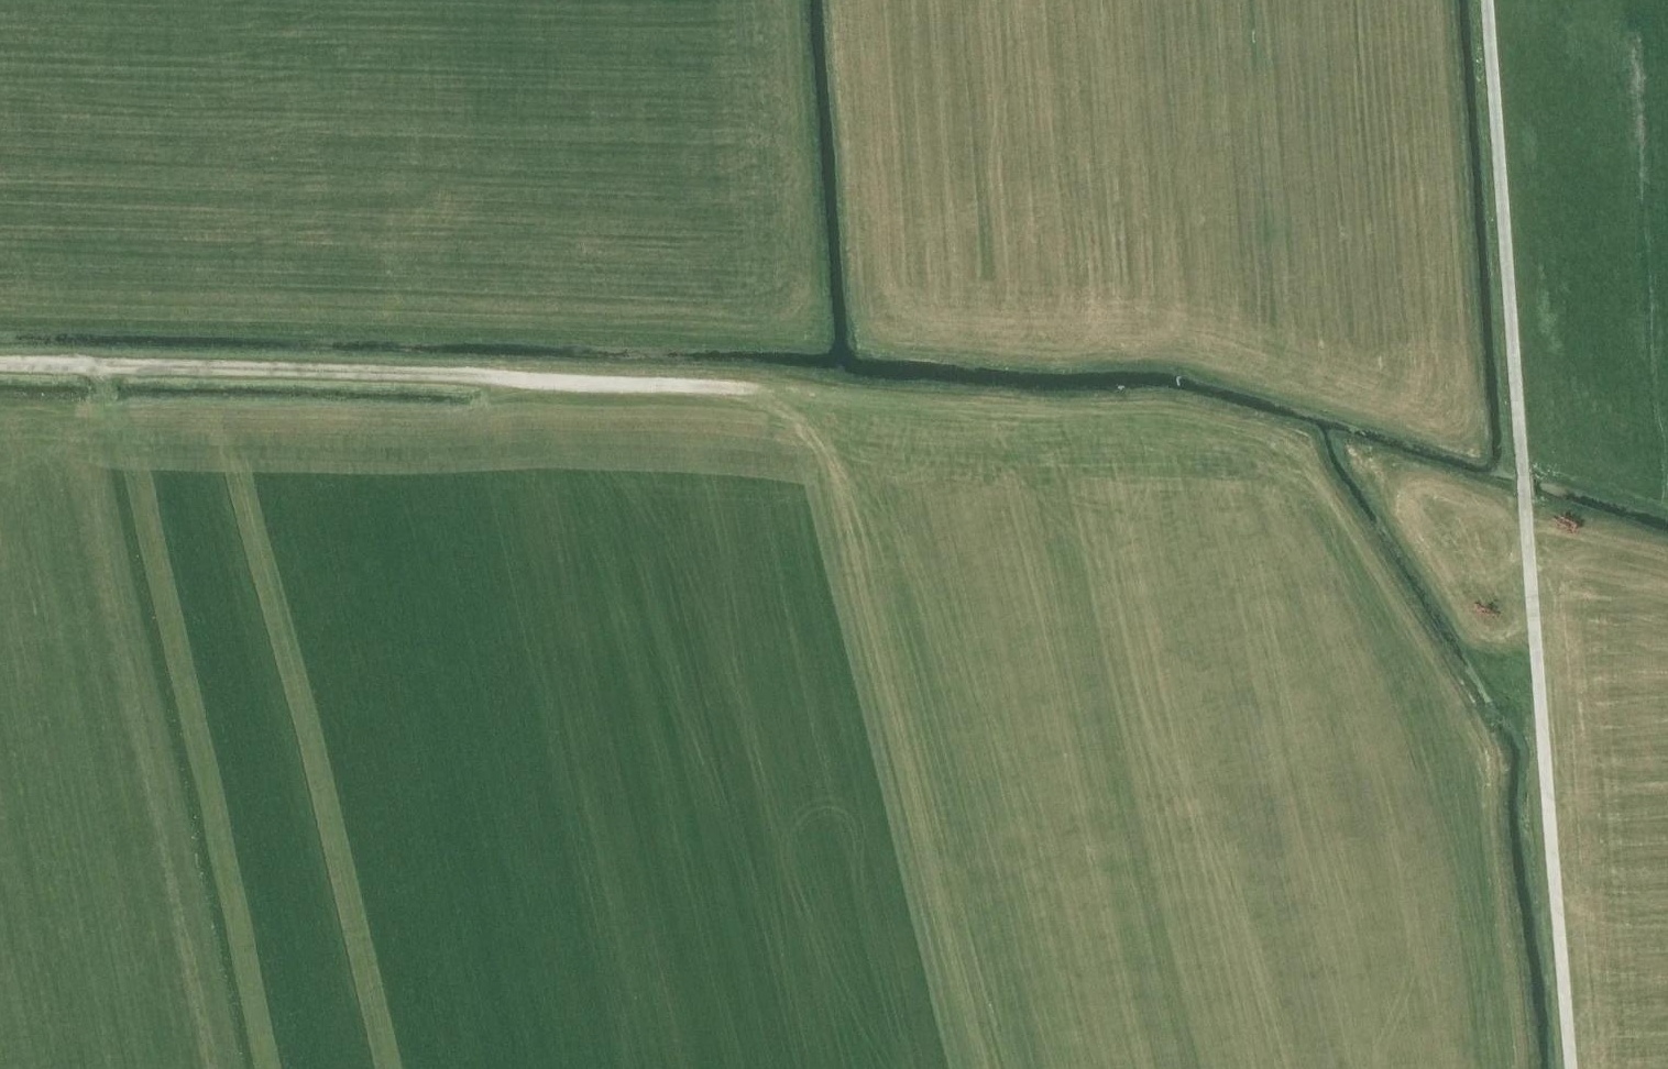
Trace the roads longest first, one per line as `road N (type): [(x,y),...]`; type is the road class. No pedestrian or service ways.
road 1 (track): [(1572,1068),(1487,0)]
road 2 (track): [(0,364),(757,390)]

